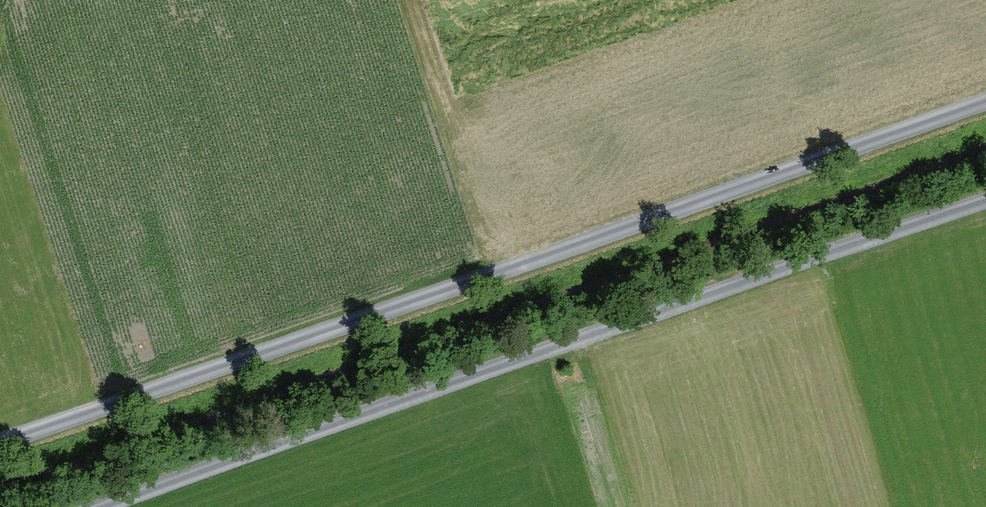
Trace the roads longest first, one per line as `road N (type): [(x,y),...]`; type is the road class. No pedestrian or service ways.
road 1 (track): [(985,100),(0,440)]
road 2 (track): [(985,204),(121,506)]

